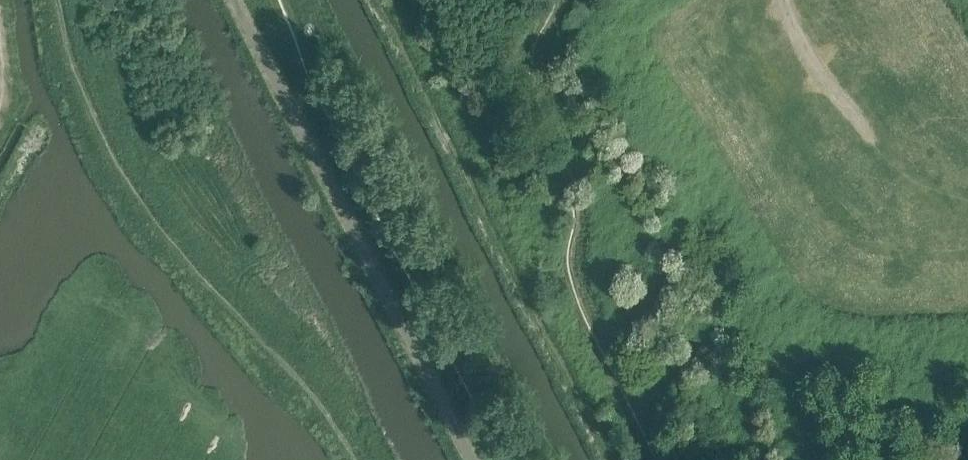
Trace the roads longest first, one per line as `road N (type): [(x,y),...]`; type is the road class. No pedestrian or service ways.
road 1 (track): [(609,459),(379,0)]
road 2 (track): [(783,0),(796,33),(851,110)]

